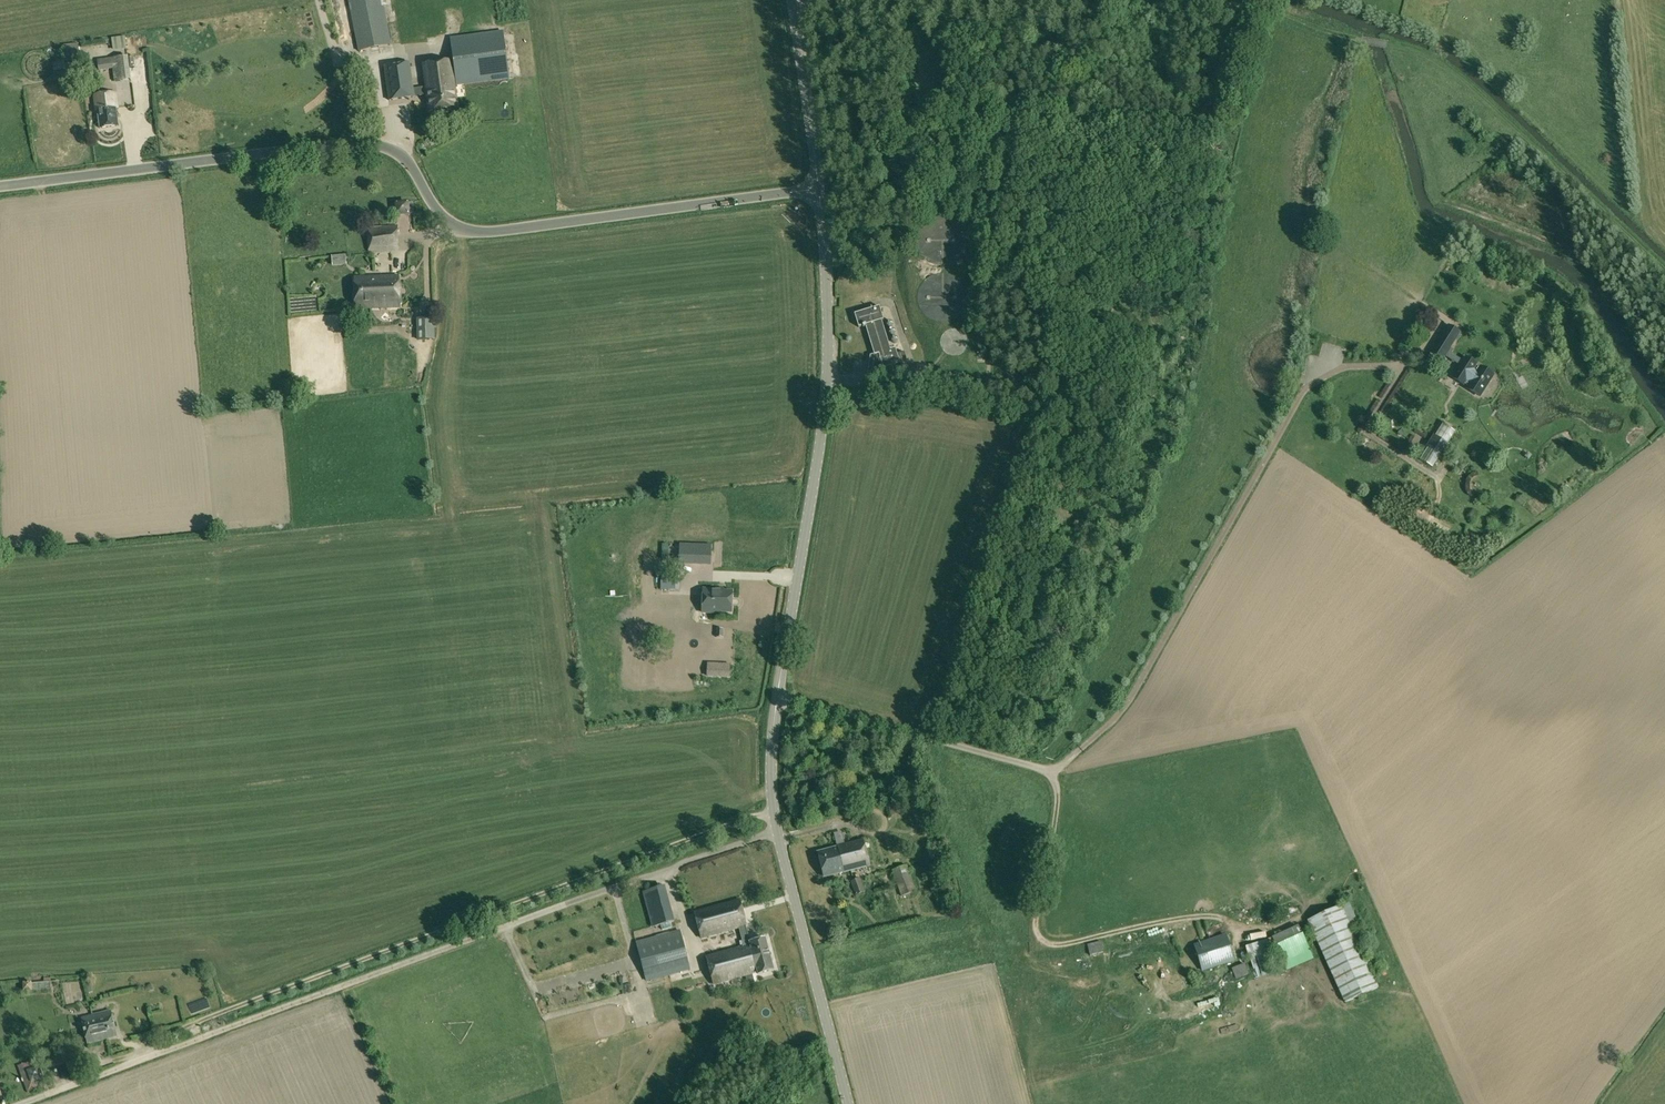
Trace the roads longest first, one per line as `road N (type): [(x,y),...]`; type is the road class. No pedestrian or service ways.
road 1 (unclassified): [(0,186),(358,144),(397,153),(444,220),(469,232),(817,190)]
road 2 (track): [(960,747),(1005,714),(1087,411),(1186,115),(1217,109),(1251,6)]
road 3 (track): [(775,812),(189,1025),(154,1055)]
road 4 (unclassified): [(777,696),(827,379),(817,190)]
road 5 (unclassified): [(848,1103),(777,829),(777,696)]
road 6 (track): [(1051,771),(1058,801),(1037,917),(1045,943),(1202,916),(1238,928)]
road 7 (unclassified): [(777,696),(1043,770),(1057,770),(1074,754)]
road 8 (track): [(1087,411),(928,380),(827,379)]
road 9 (unclassified): [(817,190),(792,0)]

